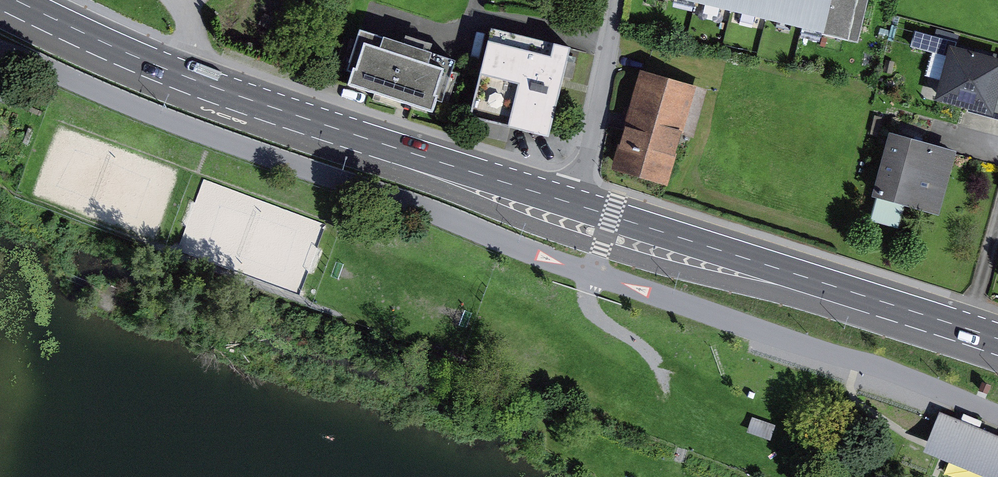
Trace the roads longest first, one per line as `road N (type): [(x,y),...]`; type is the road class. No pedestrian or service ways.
road 1 (secondary): [(578,205),(190,77)]
road 2 (secondary): [(967,327),(578,205)]
road 3 (residential): [(578,205),(621,0)]
road 4 (secondary): [(190,77),(14,0)]

